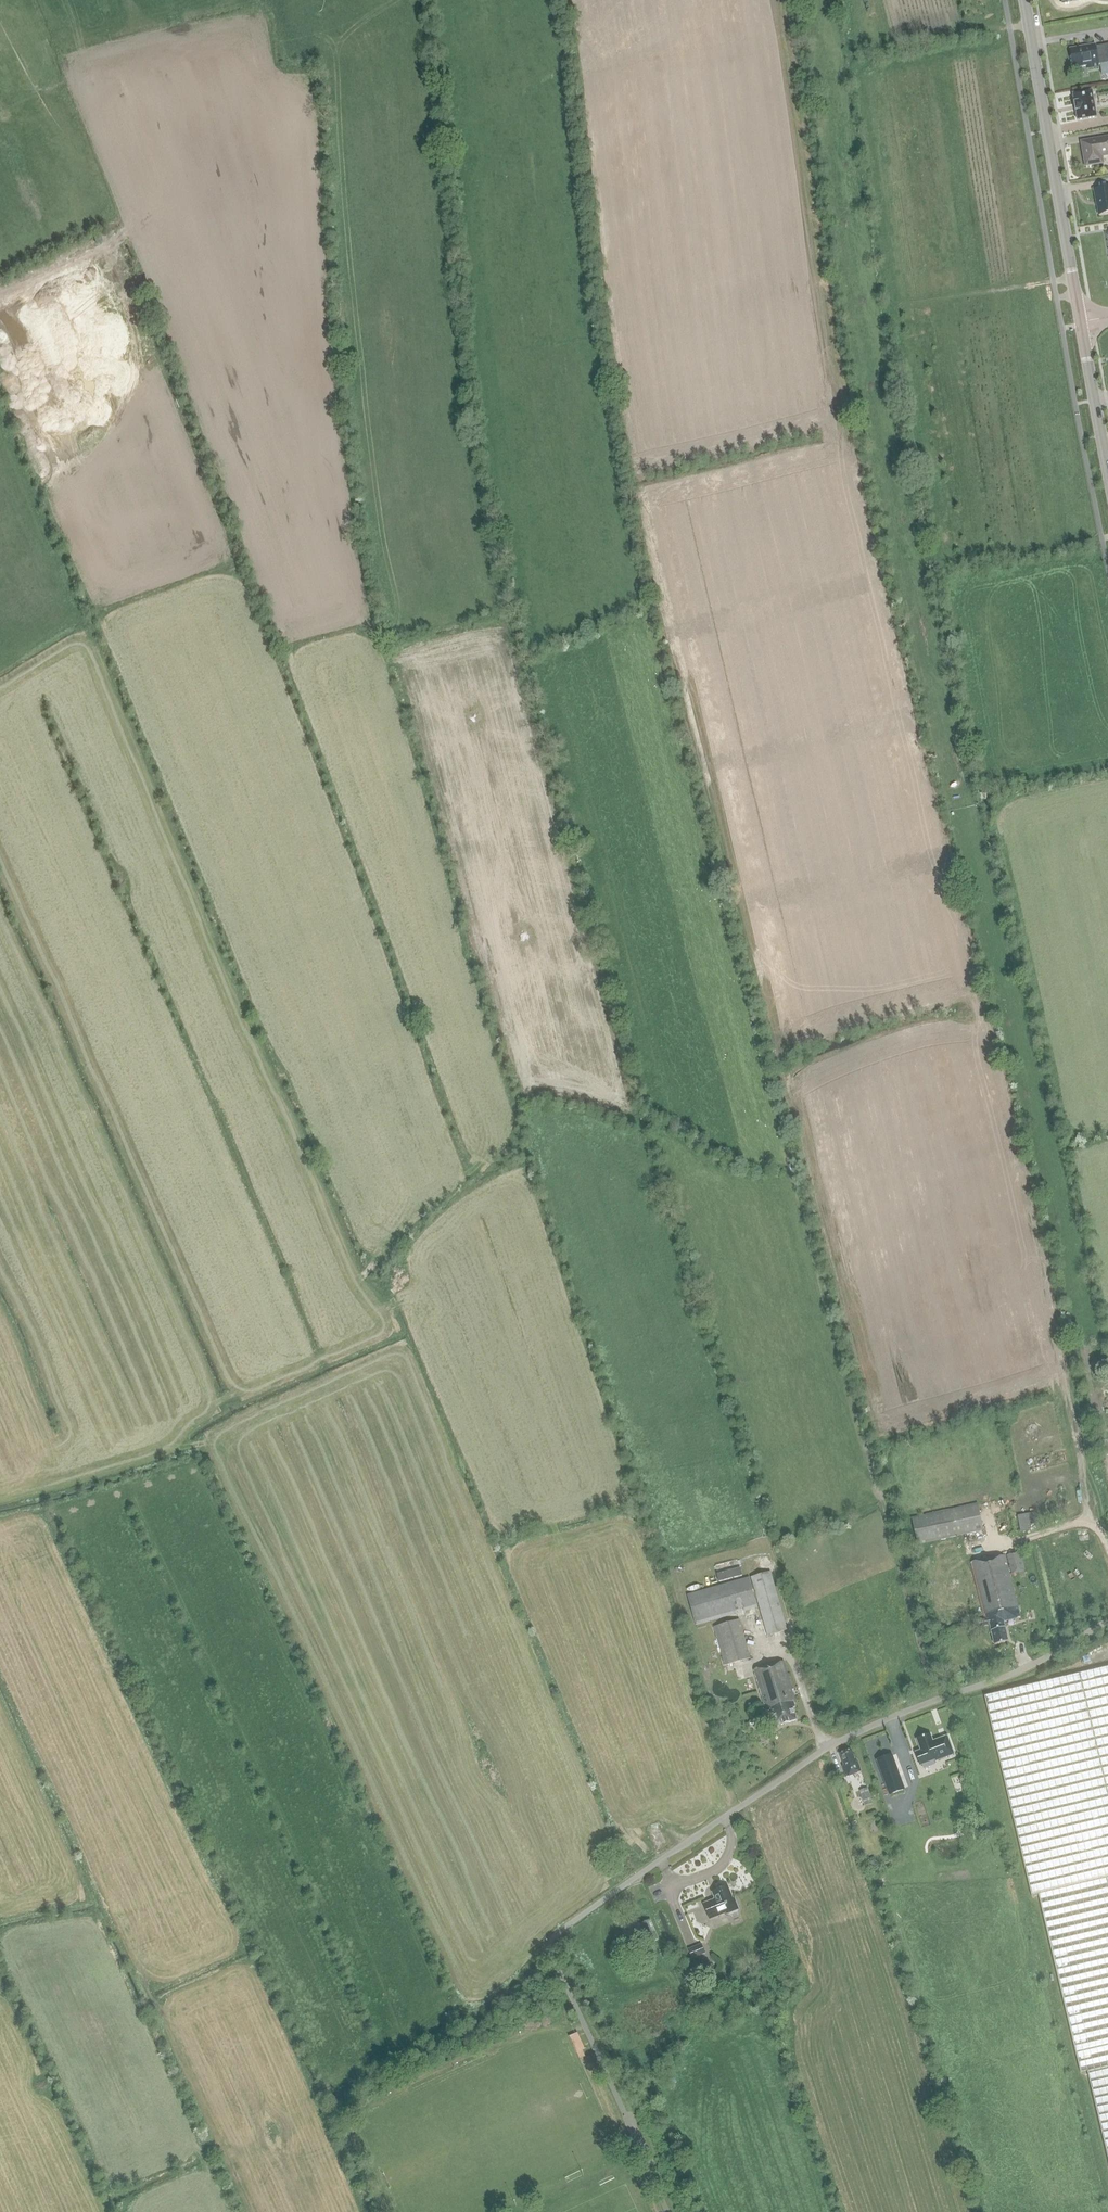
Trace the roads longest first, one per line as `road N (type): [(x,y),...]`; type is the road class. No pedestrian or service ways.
road 1 (unclassified): [(550,1950),(558,1932),(822,1750),(1010,1676),(1107,1623)]
road 2 (tertiary): [(1081,323),(1024,0)]
road 3 (tertiary): [(1107,469),(1081,323)]

